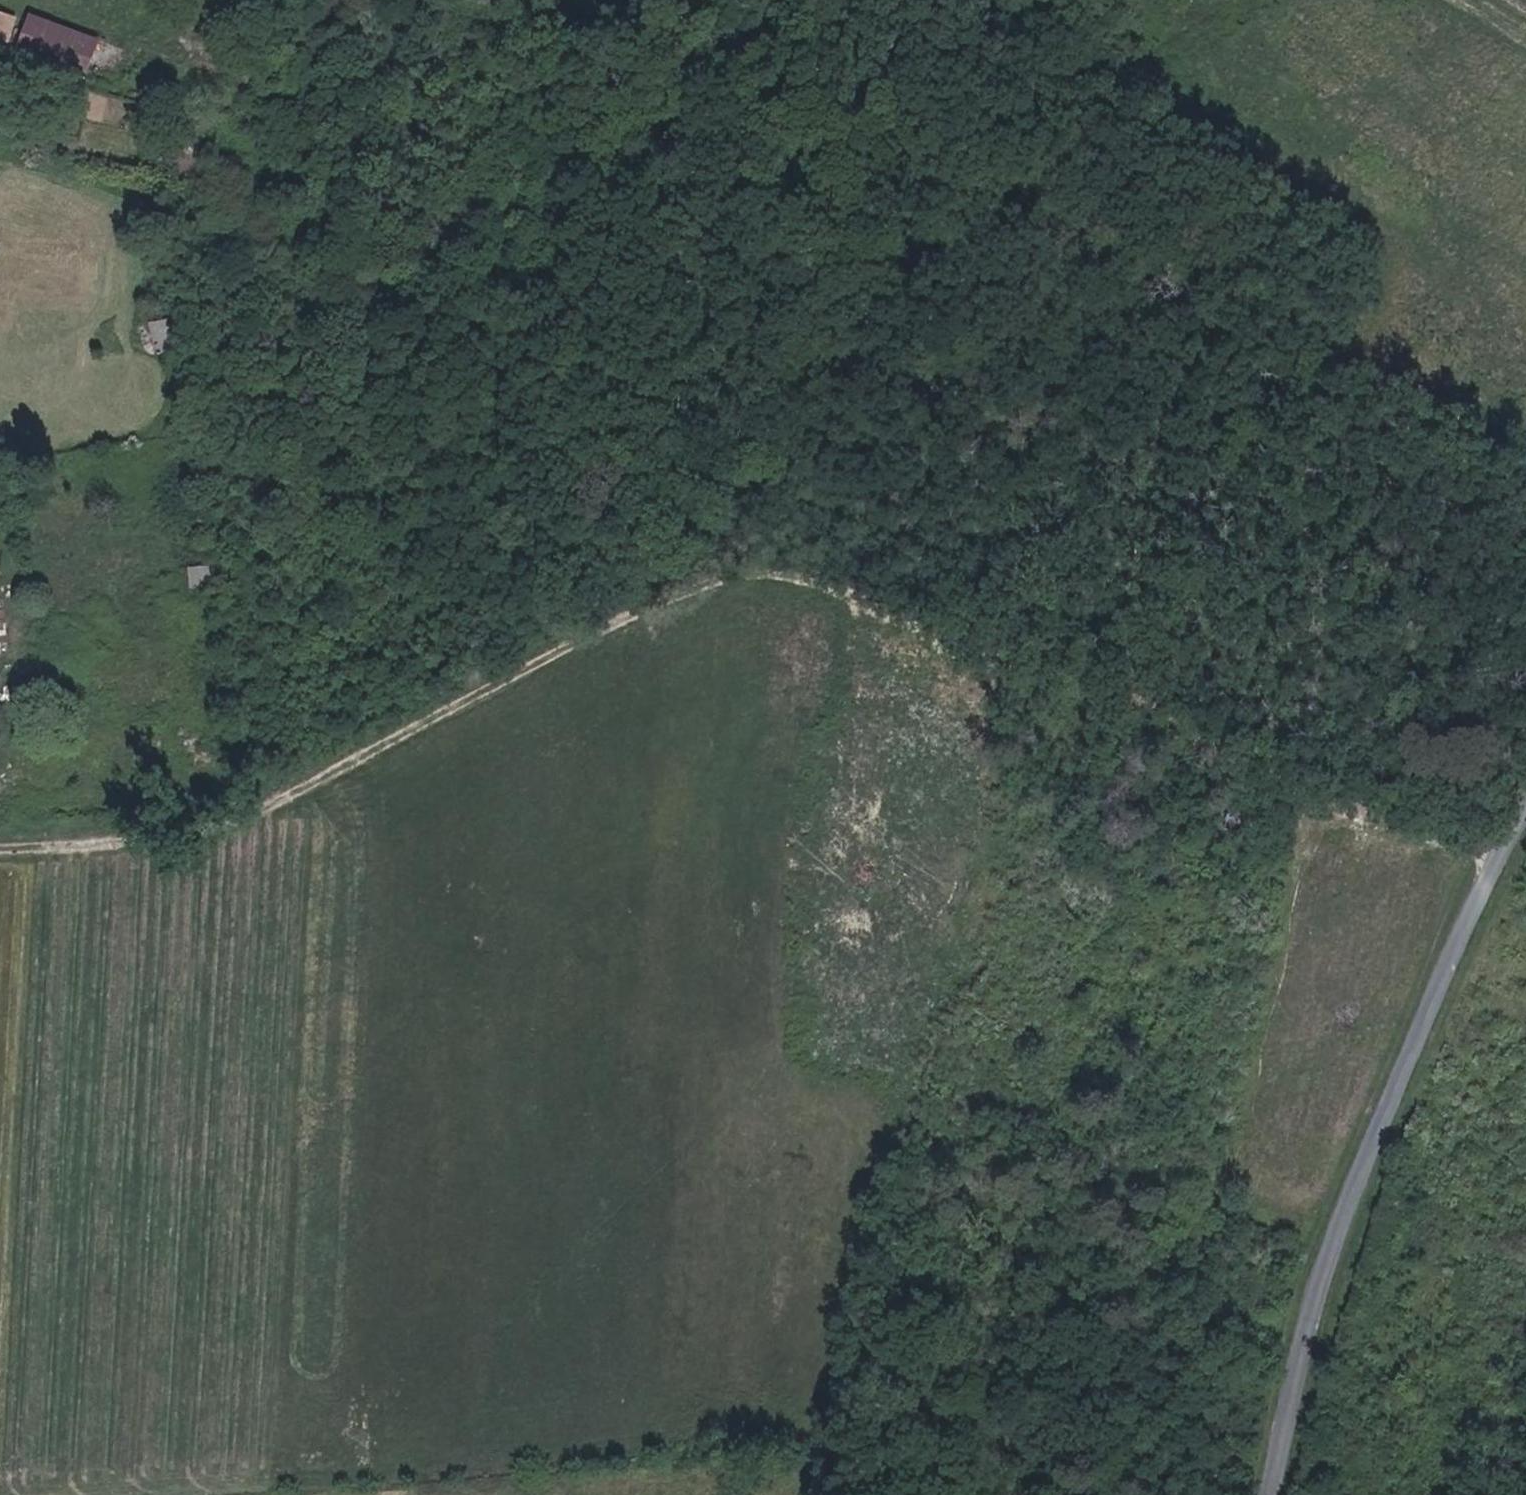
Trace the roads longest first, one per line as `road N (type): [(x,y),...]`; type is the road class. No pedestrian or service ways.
road 1 (track): [(1507,862),(859,586),(758,582),(224,804),(0,837)]
road 2 (unclassified): [(1525,832),(1462,935),(1336,1256),(1288,1494)]

